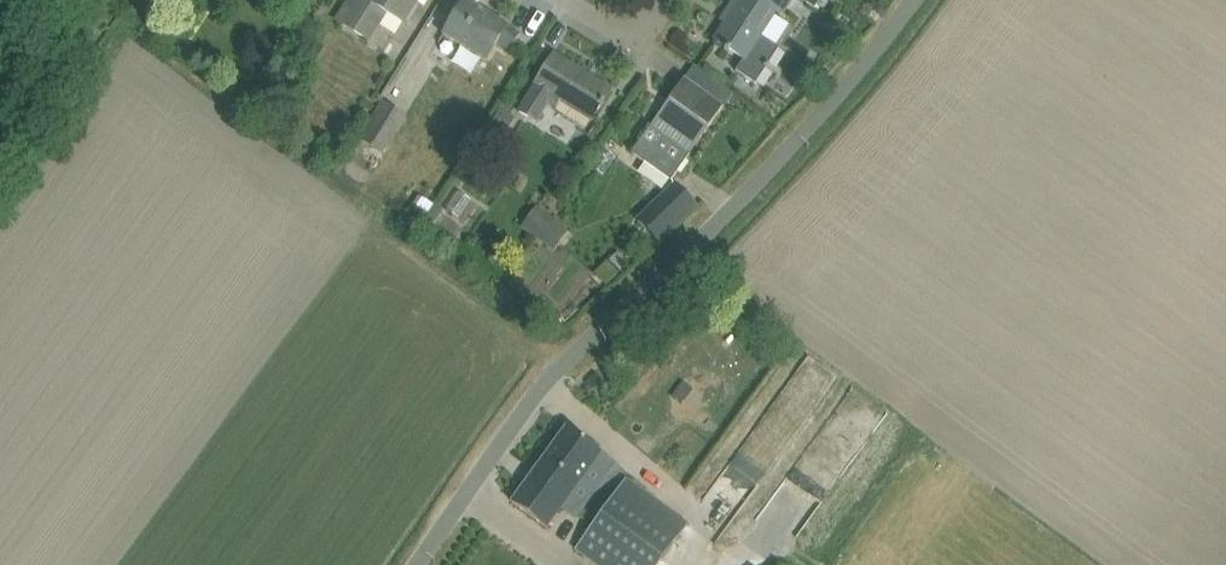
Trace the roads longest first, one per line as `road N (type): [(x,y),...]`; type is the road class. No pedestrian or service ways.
road 1 (unclassified): [(417,564),(518,417),(825,109),(910,0)]

